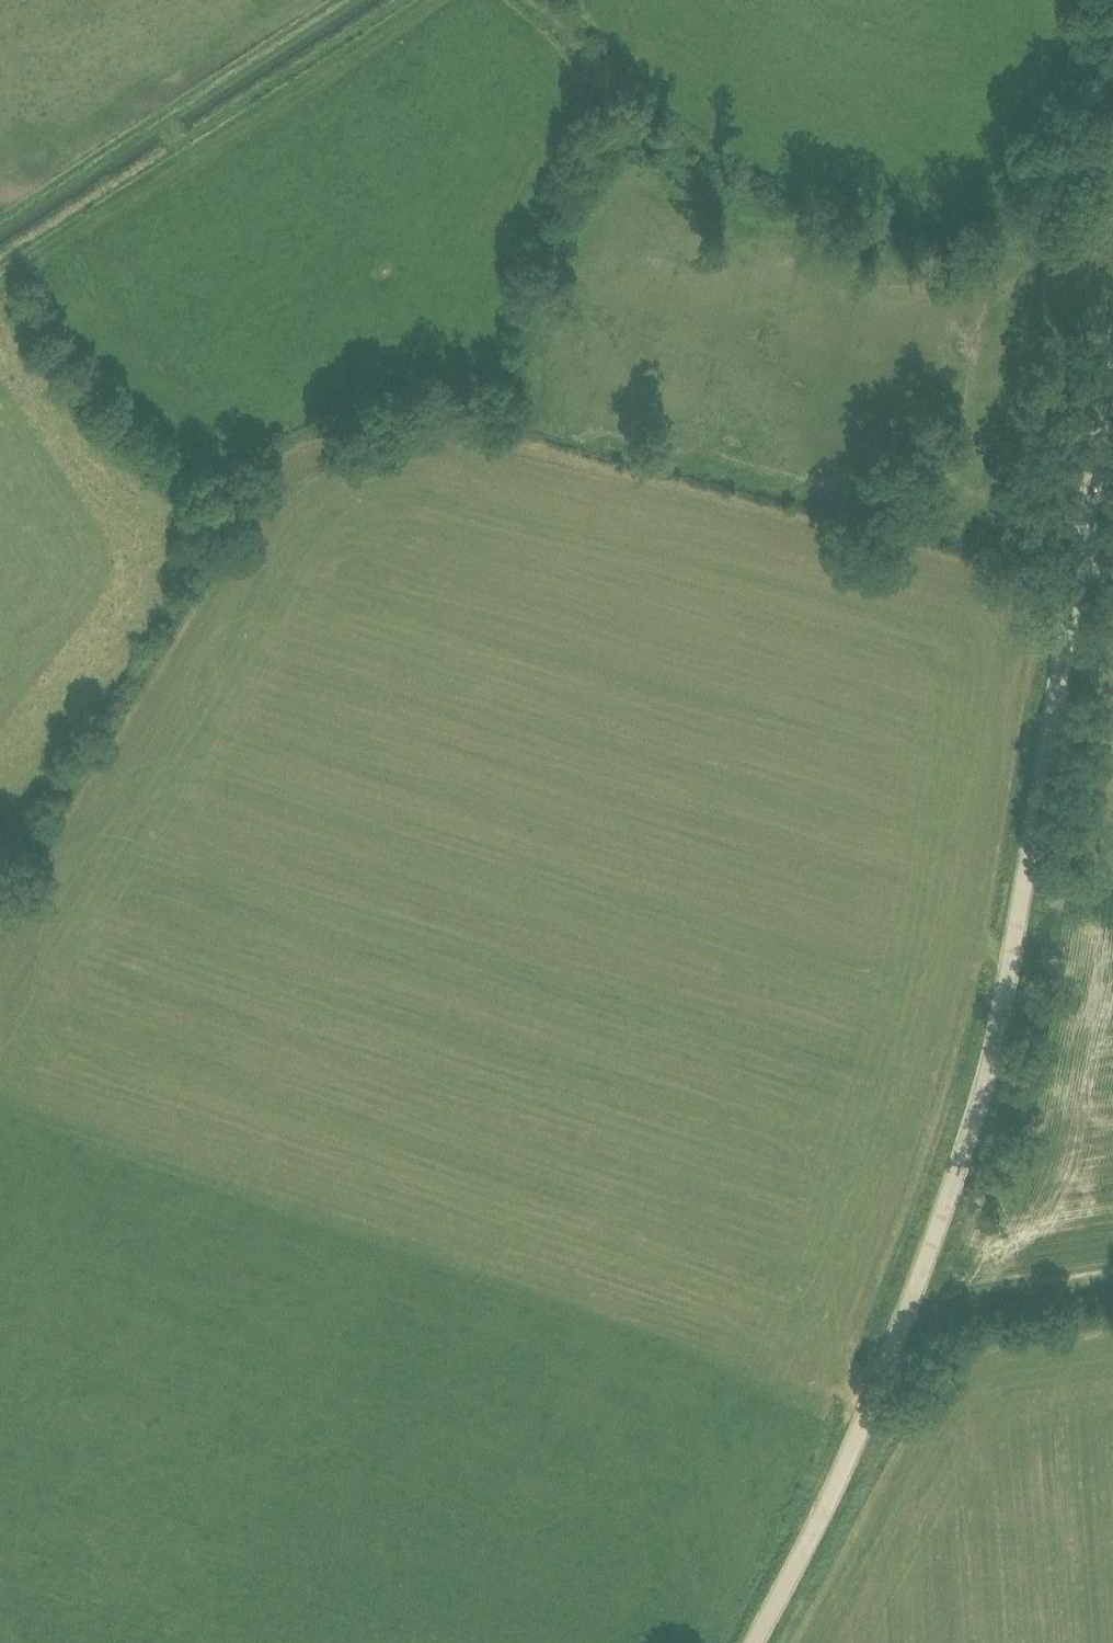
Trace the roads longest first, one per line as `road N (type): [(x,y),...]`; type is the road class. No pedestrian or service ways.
road 1 (unclassified): [(753,1642),(857,1431),(976,1112),(1112,372)]

